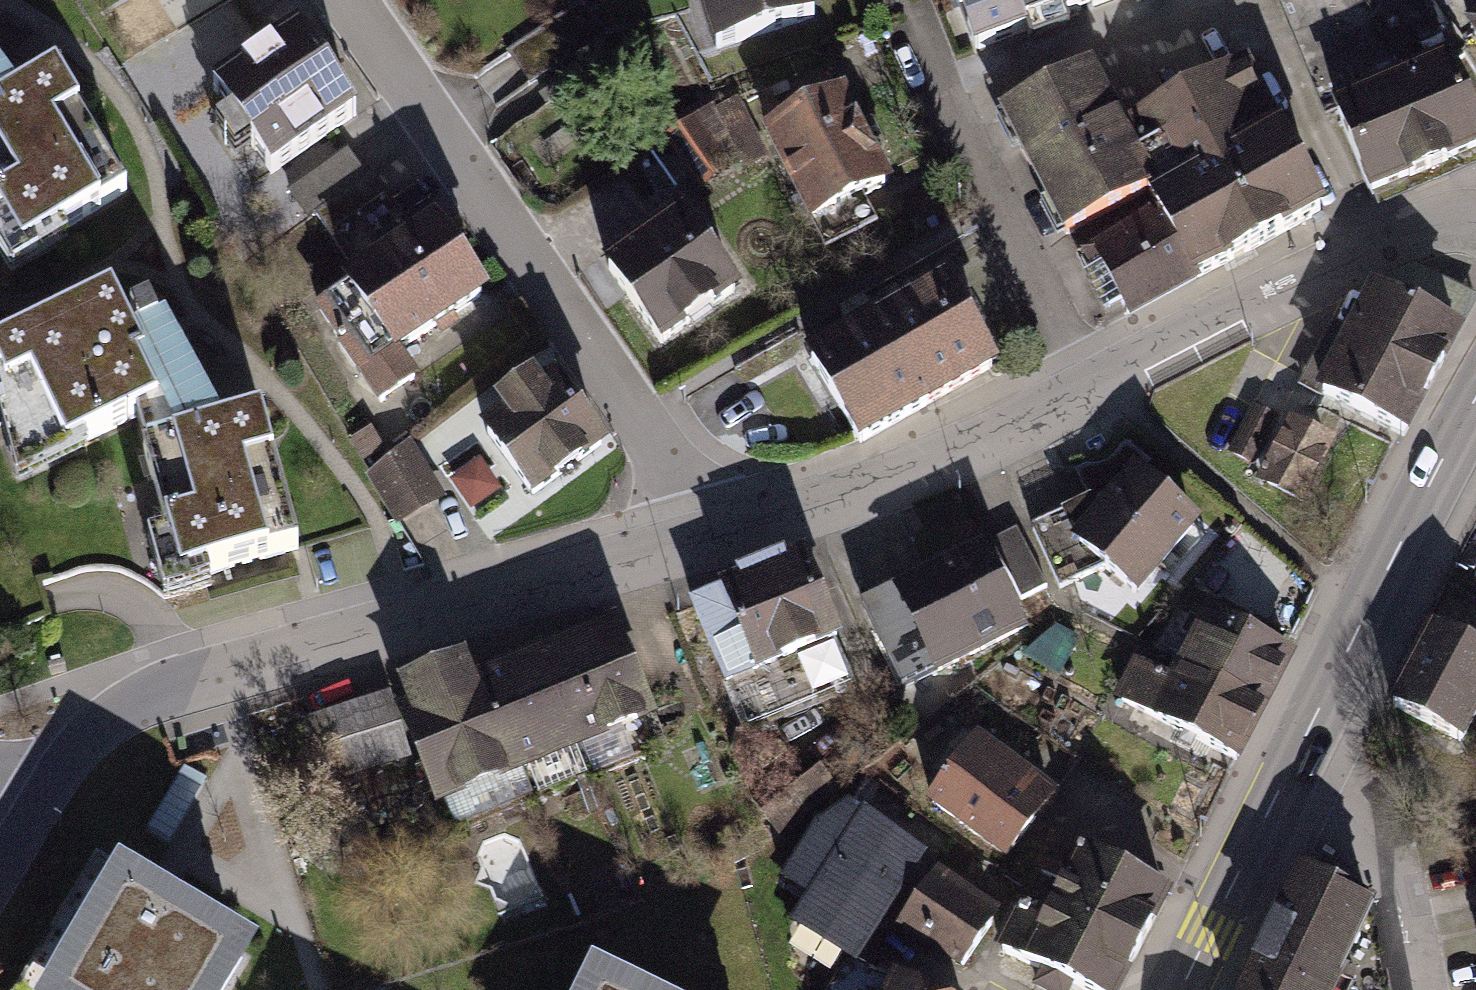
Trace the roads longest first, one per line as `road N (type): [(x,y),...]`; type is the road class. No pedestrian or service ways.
road 1 (residential): [(703,538),(152,695),(88,737),(39,805)]
road 2 (residential): [(347,0),(667,461),(703,538)]
road 3 (residential): [(902,0),(1073,353),(1099,385)]
road 4 (primary): [(1283,782),(1475,398)]
road 5 (residential): [(1099,385),(945,460),(703,538)]
road 6 (residential): [(1475,230),(1440,226),(1099,385)]
road 7 (residential): [(1283,782),(1395,875),(1419,989)]
road 8 (primary): [(1181,989),(1283,782)]

